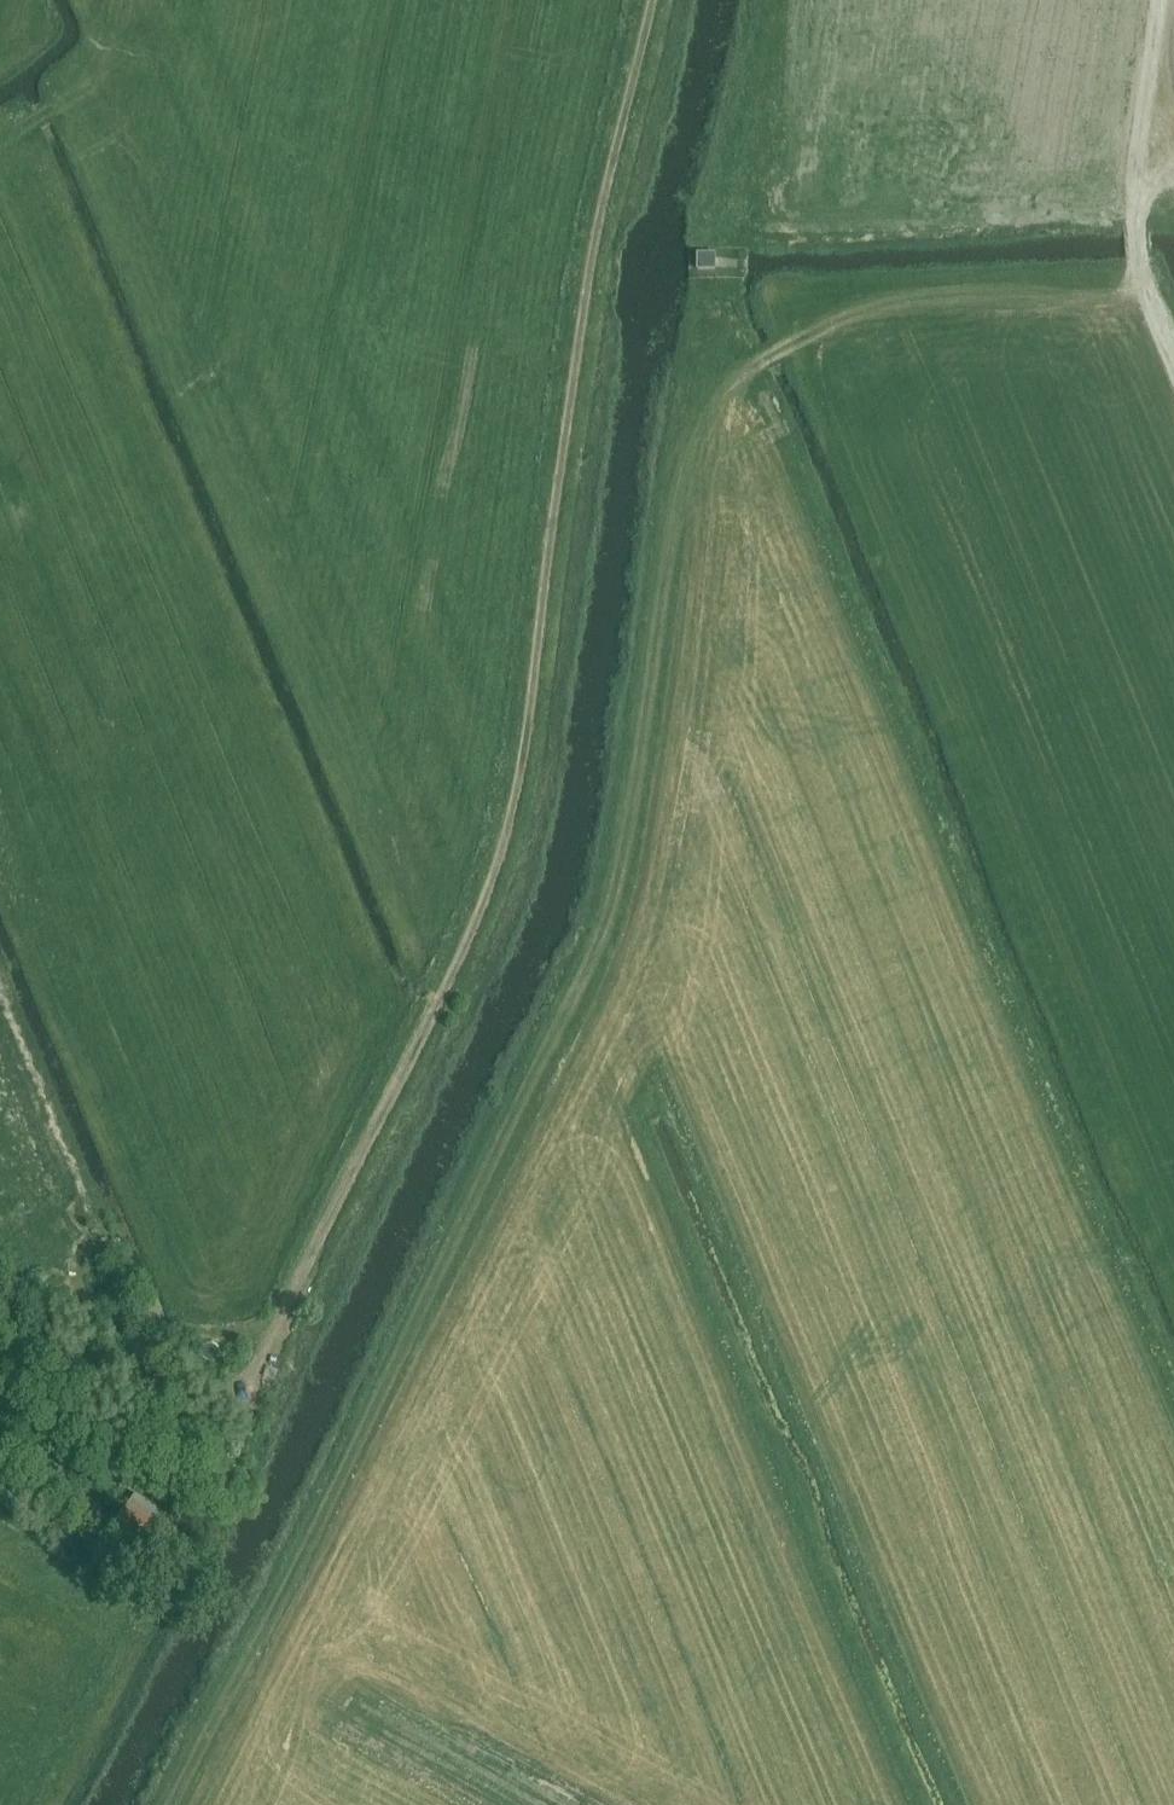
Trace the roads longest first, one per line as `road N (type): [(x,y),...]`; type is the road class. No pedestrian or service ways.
road 1 (track): [(734,373),(820,329),(1092,294),(1142,274)]
road 2 (track): [(1173,346),(1142,274),(1135,195),(1162,0)]

